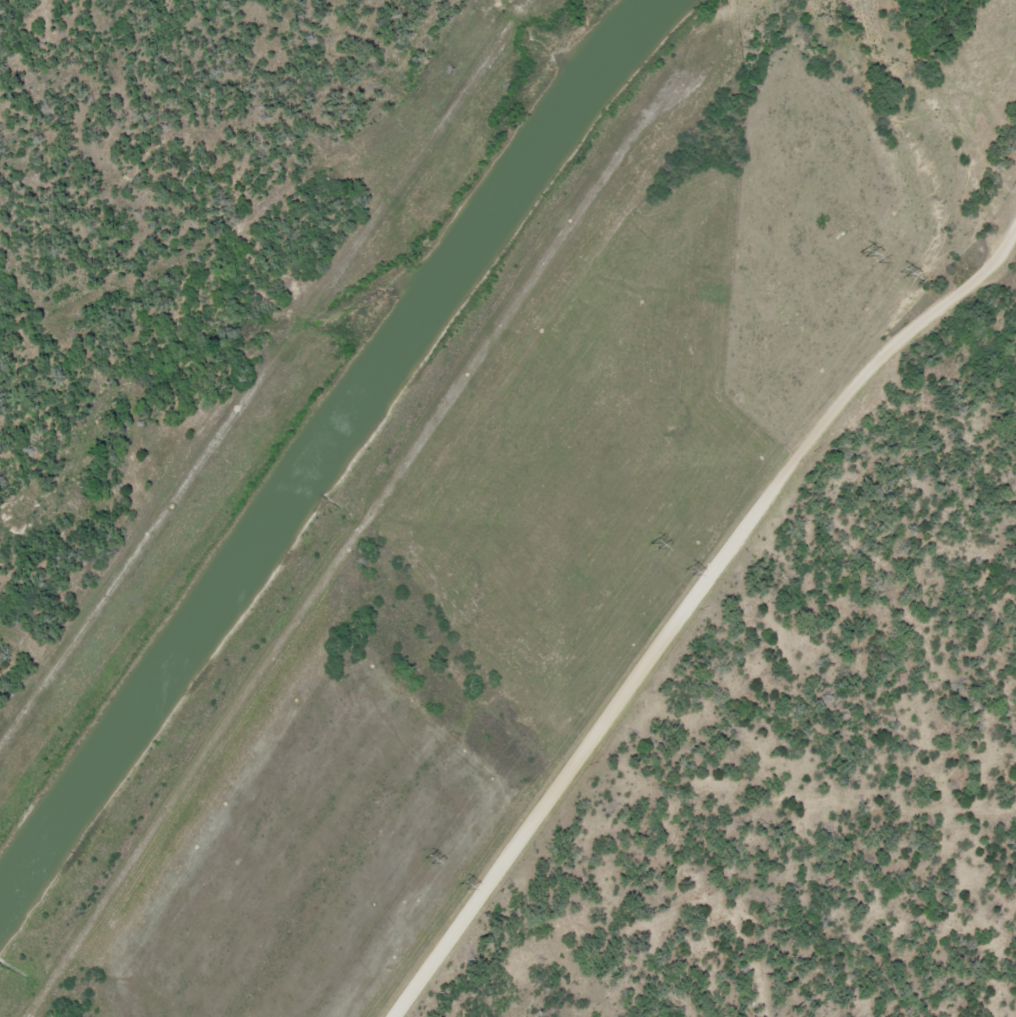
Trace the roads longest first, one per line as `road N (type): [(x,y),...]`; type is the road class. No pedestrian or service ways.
road 1 (track): [(33,1016),(673,91)]
road 2 (track): [(537,0),(196,461),(0,743)]
road 3 (residential): [(661,648),(845,400),(1008,255),(1015,234)]
road 4 (residential): [(397,1016),(661,648)]

